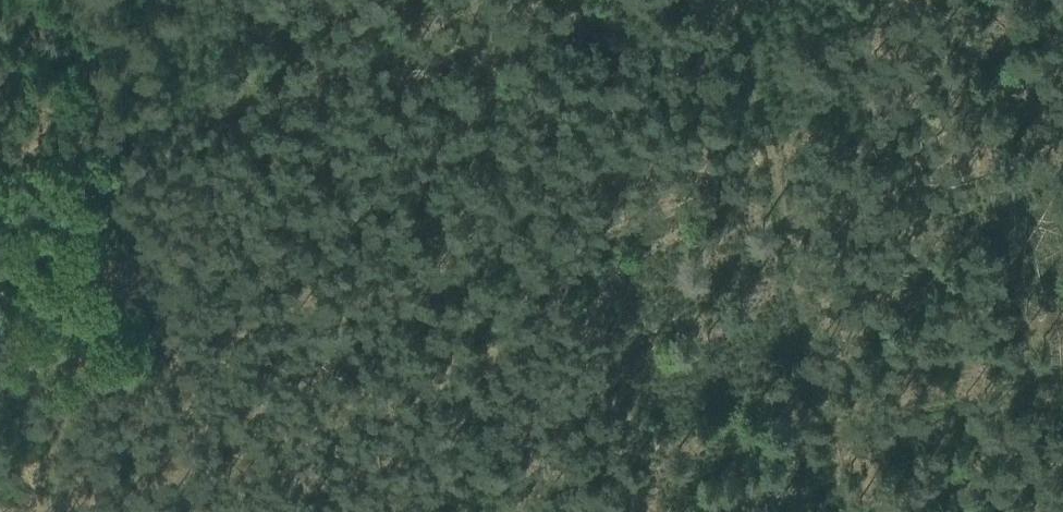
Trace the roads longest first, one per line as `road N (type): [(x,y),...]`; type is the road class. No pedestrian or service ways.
road 1 (track): [(737,0),(831,417)]

